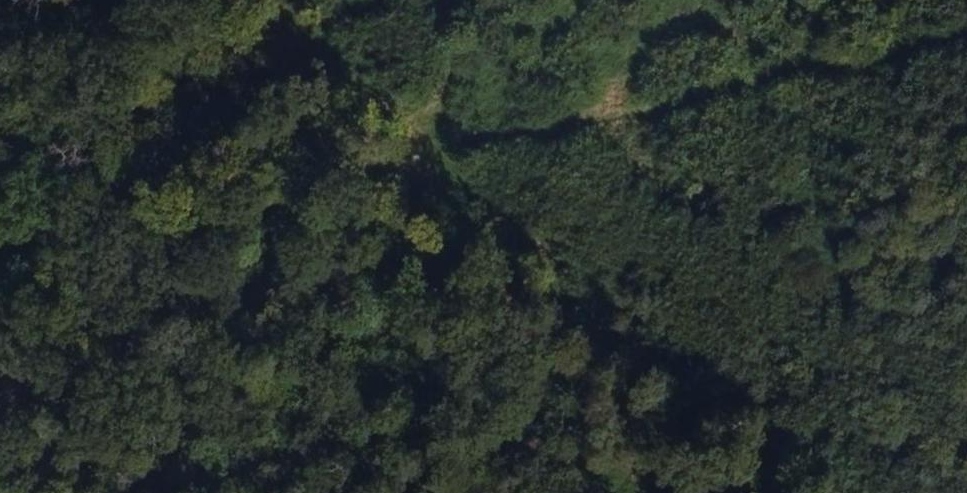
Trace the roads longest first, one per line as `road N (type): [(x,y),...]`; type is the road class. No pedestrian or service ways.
road 1 (track): [(135,492),(584,0)]

